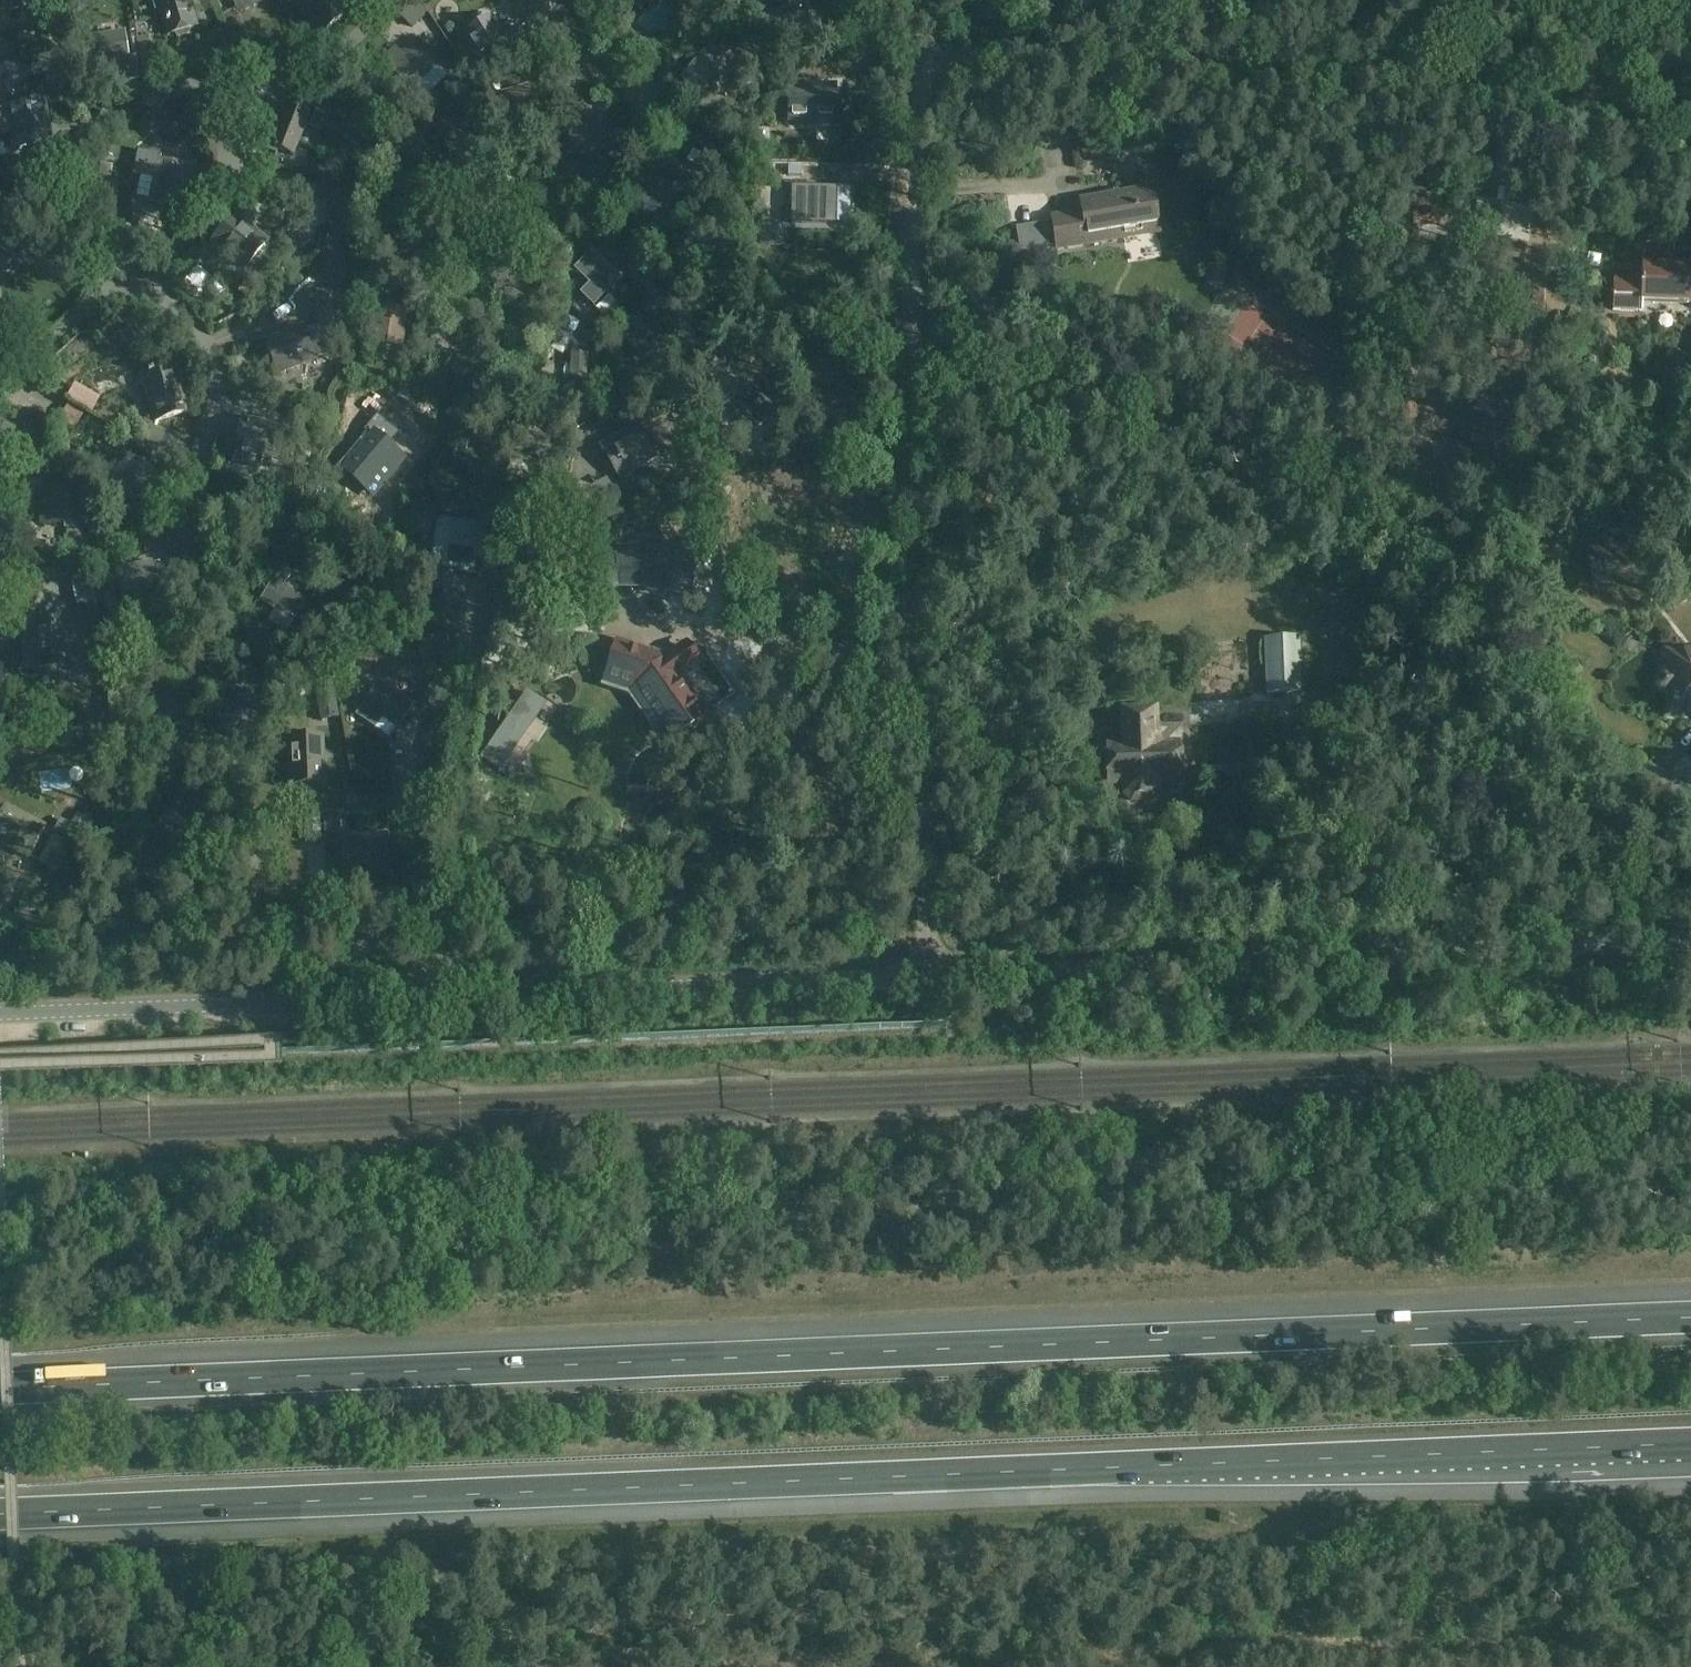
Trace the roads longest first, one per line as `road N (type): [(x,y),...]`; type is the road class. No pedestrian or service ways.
road 1 (motorway): [(0,1515),(1690,1445)]
road 2 (motorway): [(1690,1317),(0,1387)]
road 3 (unclassified): [(921,974),(892,707),(920,0)]
road 4 (unclassified): [(0,1012),(921,974)]
road 5 (track): [(919,49),(1690,140)]
road 6 (unclassified): [(921,974),(1690,943)]
road 7 (residential): [(0,594),(141,545),(173,522),(195,481),(219,368),(198,331),(158,293)]
road 8 (residential): [(158,293),(226,140),(389,0)]
road 9 (track): [(216,161),(393,208),(551,208)]
road 10 (residential): [(476,211),(437,314),(439,345),(457,357)]
road 11 (track): [(556,0),(589,69),(653,109)]
road 12 (residential): [(0,204),(24,204),(59,223),(107,289)]
road 13 (residential): [(0,384),(107,289)]
road 14 (track): [(1645,134),(1599,0)]
road 15 (track): [(1595,0),(1519,119)]

